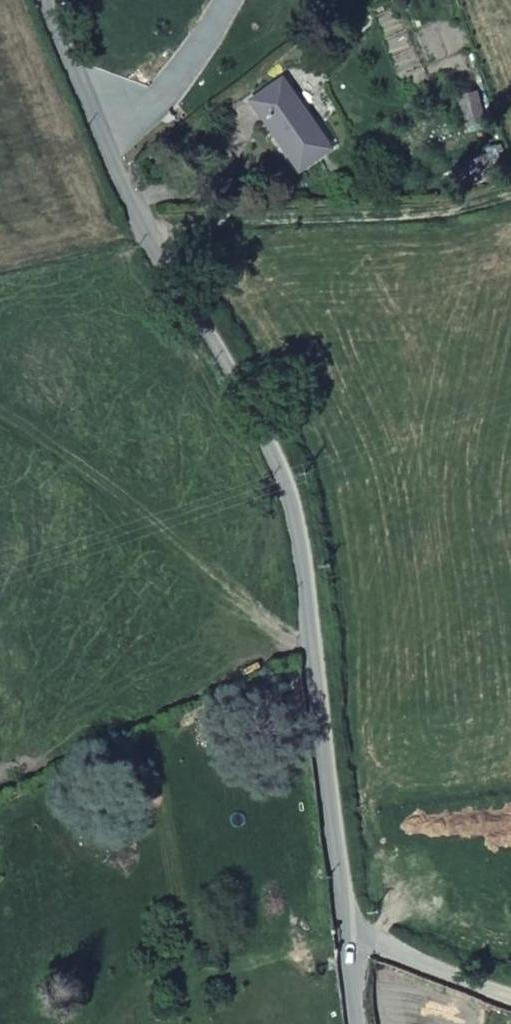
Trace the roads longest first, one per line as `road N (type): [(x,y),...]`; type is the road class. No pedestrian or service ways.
road 1 (residential): [(356,938),(342,909),(287,485),(126,193),(48,0)]
road 2 (track): [(147,235),(192,221),(413,213),(510,194)]
road 3 (residential): [(510,994),(356,938)]

